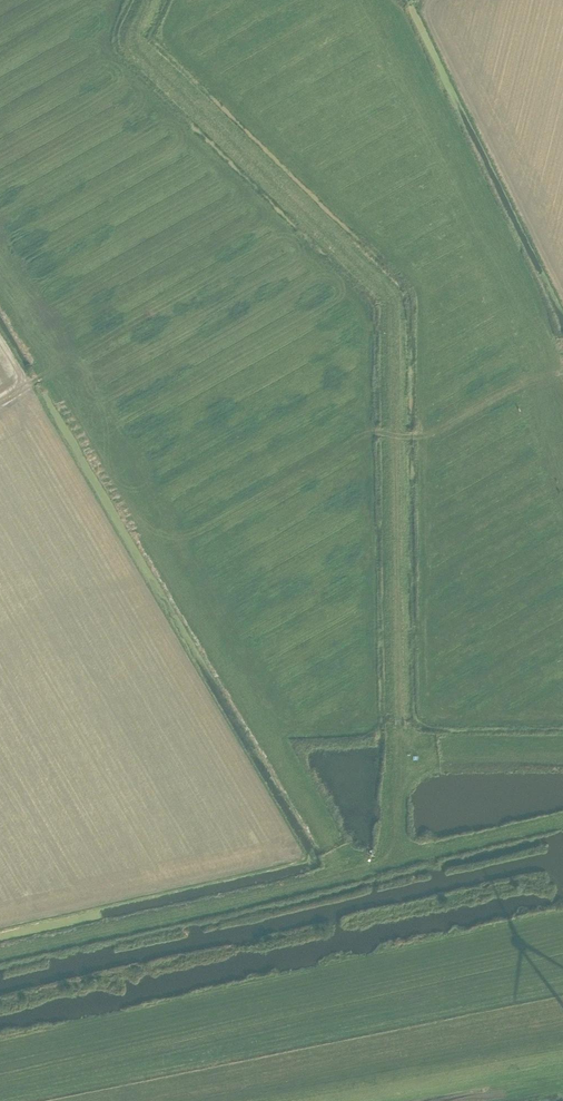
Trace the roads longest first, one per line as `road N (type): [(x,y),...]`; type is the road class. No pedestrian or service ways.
road 1 (track): [(0,951),(356,872),(395,856),(395,435),(367,432)]
road 2 (track): [(395,435),(391,301),(132,38),(151,0)]
road 3 (track): [(429,0),(428,15),(562,294)]

